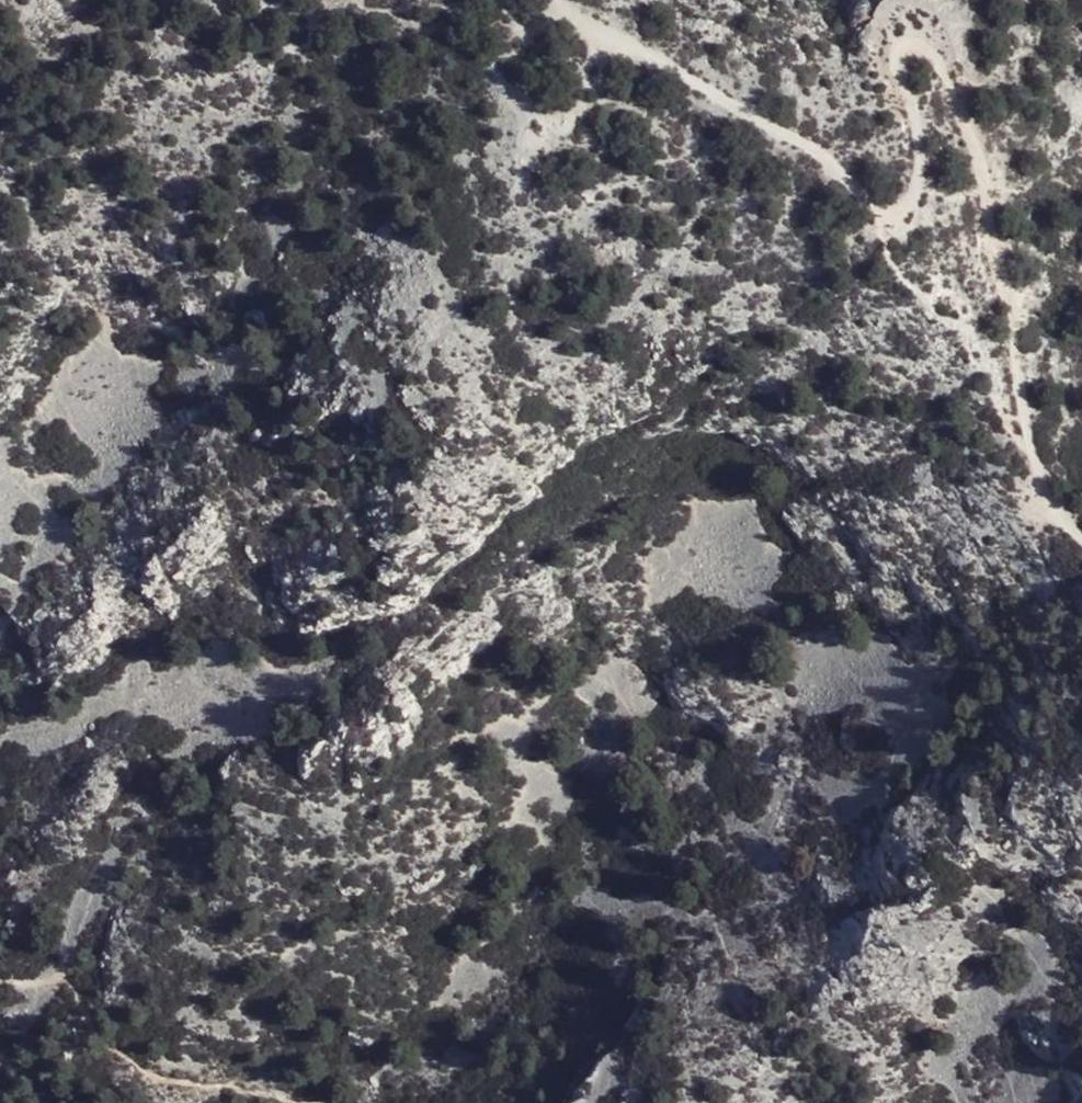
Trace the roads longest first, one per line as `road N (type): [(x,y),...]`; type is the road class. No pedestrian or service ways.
road 1 (track): [(566,8),(791,138),(890,219),(904,213),(920,179),(901,58),(920,49),(931,56),(975,150),(1038,463),(1081,538)]

